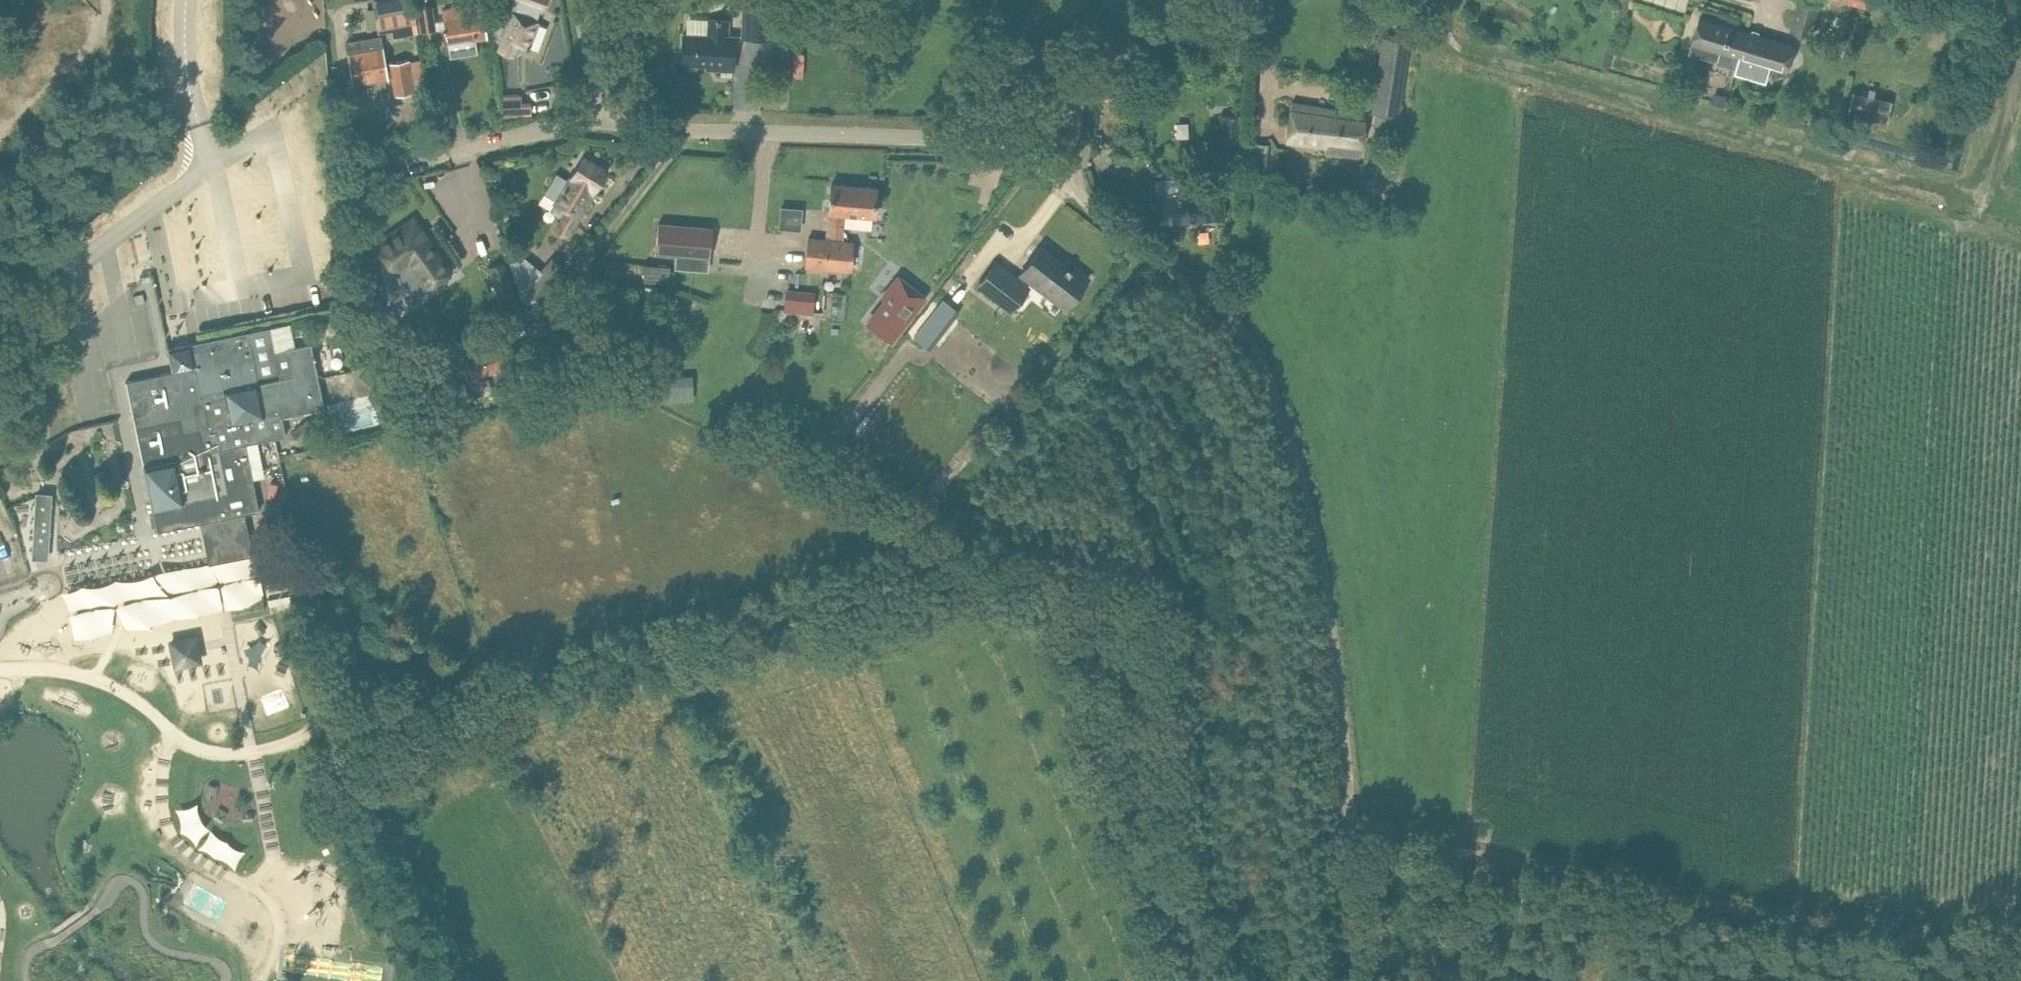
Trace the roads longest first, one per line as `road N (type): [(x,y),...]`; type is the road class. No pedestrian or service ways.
road 1 (unclassified): [(1360,980),(1329,607),(1314,525),(1274,399),(1239,327),(1075,188)]
road 2 (track): [(1349,831),(1800,920),(1935,932),(2020,955)]
road 3 (unclassified): [(962,137),(634,126),(607,118),(578,0)]
road 4 (unclassified): [(1078,85),(1242,0)]
road 5 (unclassified): [(962,137),(1078,85)]
road 6 (unclassified): [(1075,188),(1037,164),(962,137)]

